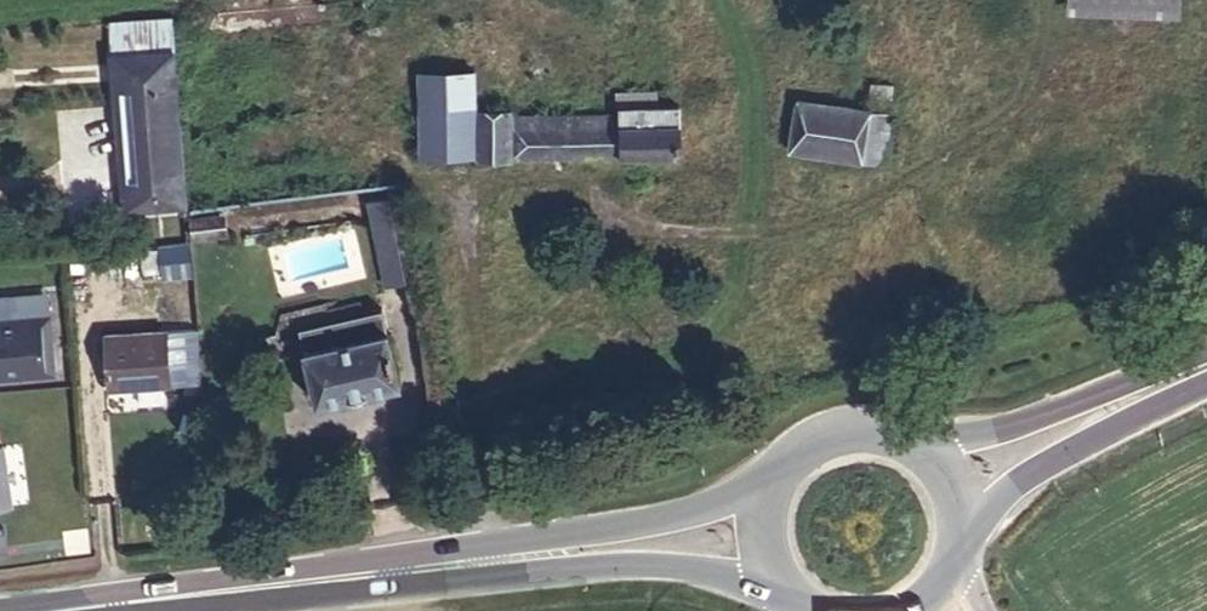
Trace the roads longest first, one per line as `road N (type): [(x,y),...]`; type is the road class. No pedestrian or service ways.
road 1 (primary): [(770,472),(697,511),(291,585)]
road 2 (primary): [(291,585),(670,567),(777,594)]
road 3 (primary): [(1206,355),(1039,419),(918,437)]
road 4 (primary): [(969,535),(1020,481),(1206,384)]
road 5 (primary): [(291,585),(66,610)]
road 6 (primary): [(918,437),(893,426),(837,424),(788,450),(770,472)]
road 7 (primary): [(770,472),(759,496),(756,547),(777,594)]

